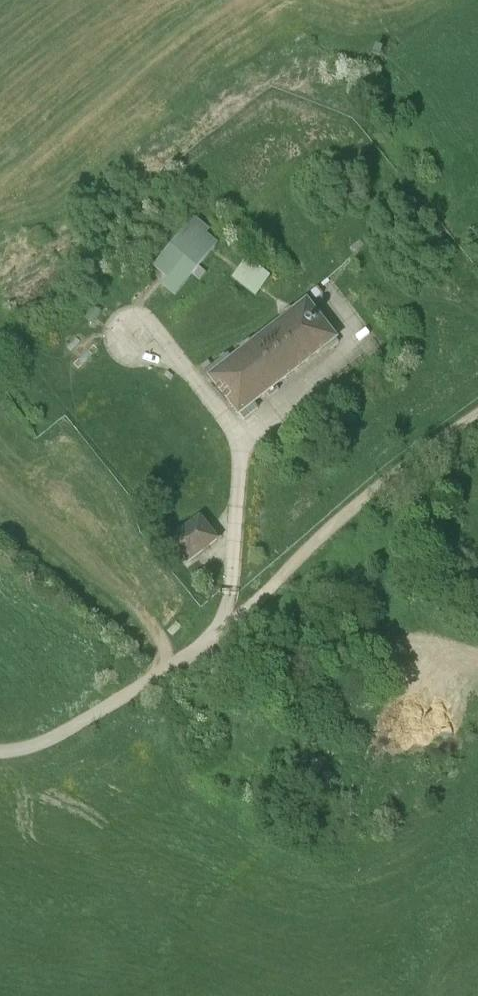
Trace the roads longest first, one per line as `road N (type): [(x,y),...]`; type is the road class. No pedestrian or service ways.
road 1 (track): [(226,627),(477,420)]
road 2 (track): [(233,0),(0,202)]
road 3 (track): [(196,651),(267,657),(421,625),(477,635)]
road 4 (track): [(0,493),(176,662)]
road 5 (track): [(477,153),(371,0)]

